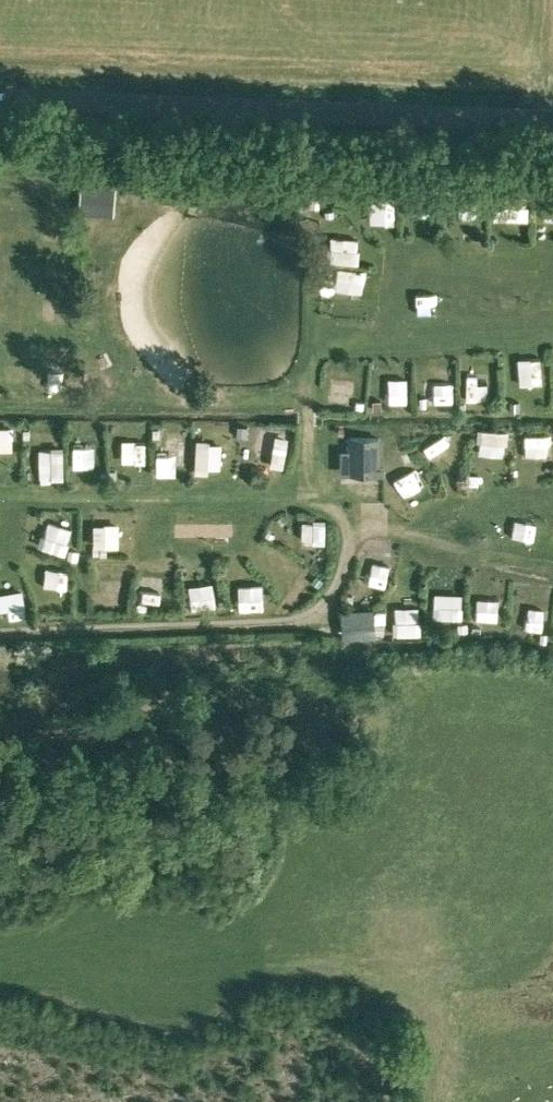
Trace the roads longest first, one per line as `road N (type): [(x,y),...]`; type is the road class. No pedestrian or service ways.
road 1 (unclassified): [(552,123),(0,101)]

